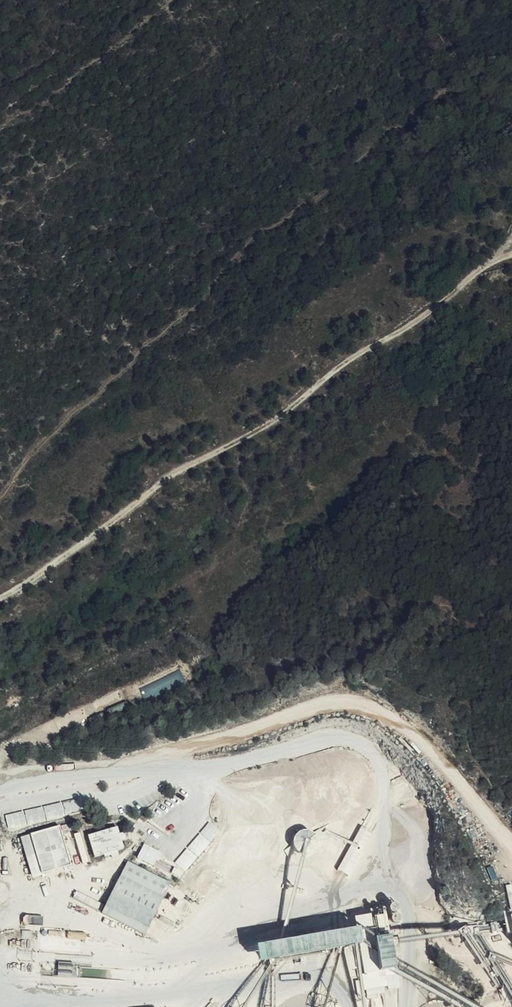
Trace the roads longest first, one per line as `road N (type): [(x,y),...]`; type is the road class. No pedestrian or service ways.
road 1 (track): [(0,596),(37,578),(158,485),(280,414),(511,244)]

